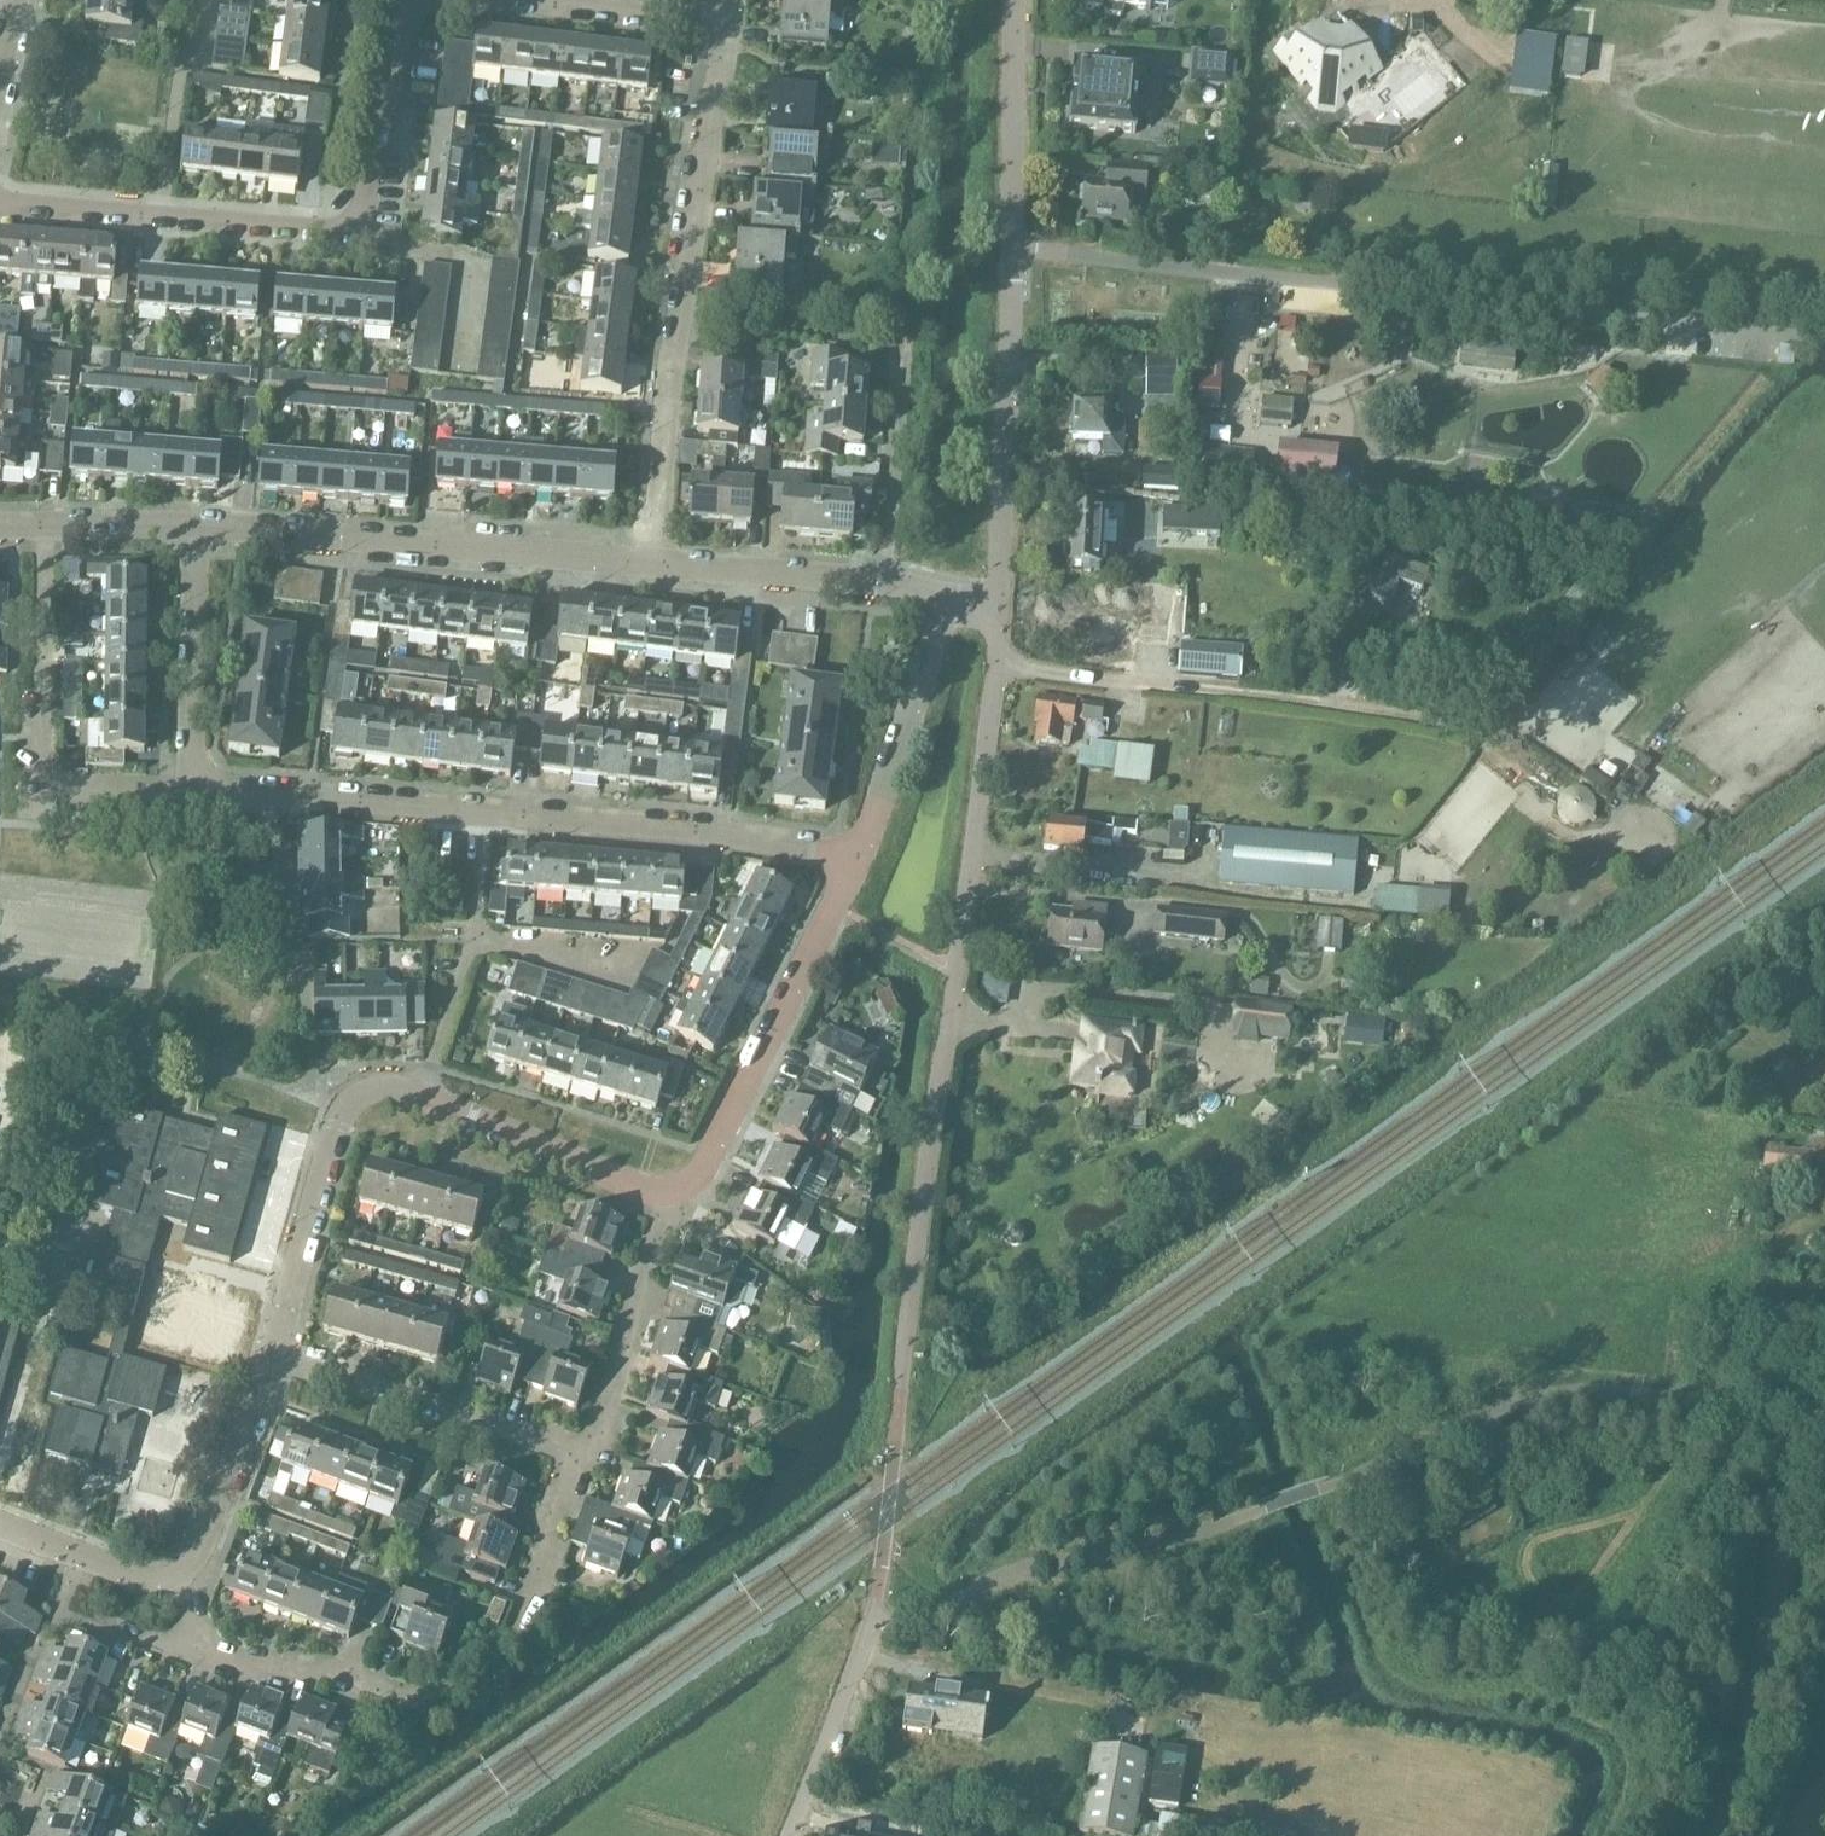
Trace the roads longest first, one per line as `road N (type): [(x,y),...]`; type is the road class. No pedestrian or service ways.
road 1 (residential): [(789,1835),(872,1623),(930,1614),(1036,1569),(1182,1539),(1327,1489),(1528,1401),(1648,1396),(1824,1422)]
road 2 (residential): [(900,1388),(996,602)]
road 3 (residential): [(1781,335),(1018,247)]
road 4 (residential): [(858,857),(191,792)]
road 5 (residential): [(0,200),(338,229),(365,219),(408,0)]
road 6 (residential): [(644,565),(724,22)]
road 7 (residential): [(644,565),(195,536)]
road 8 (residential): [(191,792),(36,788),(44,530)]
road 9 (residential): [(683,1207),(858,857)]
road 10 (residential): [(996,602),(1018,247)]
road 11 (residential): [(267,1347),(347,1107),(372,1088),(422,1091)]
road 12 (residential): [(582,1458),(267,1347)]
road 13 (residential): [(951,593),(644,565)]
road 14 (residential): [(177,1586),(191,1653),(296,1662),(403,1695)]
road 15 (residential): [(422,1091),(683,1207)]
road 16 (residential): [(858,857),(951,593)]
road 17 (residential): [(582,1458),(683,1207)]
road 18 (residential): [(191,792),(195,536)]
road 19 (residential): [(177,1586),(267,1347)]
road 20 (residential): [(1018,247),(1022,0)]
road 21 (residential): [(724,22),(529,0)]
road 22 (residential): [(422,1091),(479,912)]
road 23 (residential): [(0,1524),(177,1586)]
road 24 (residential): [(195,536),(44,530)]
road 25 (residential): [(533,1596),(582,1458)]

